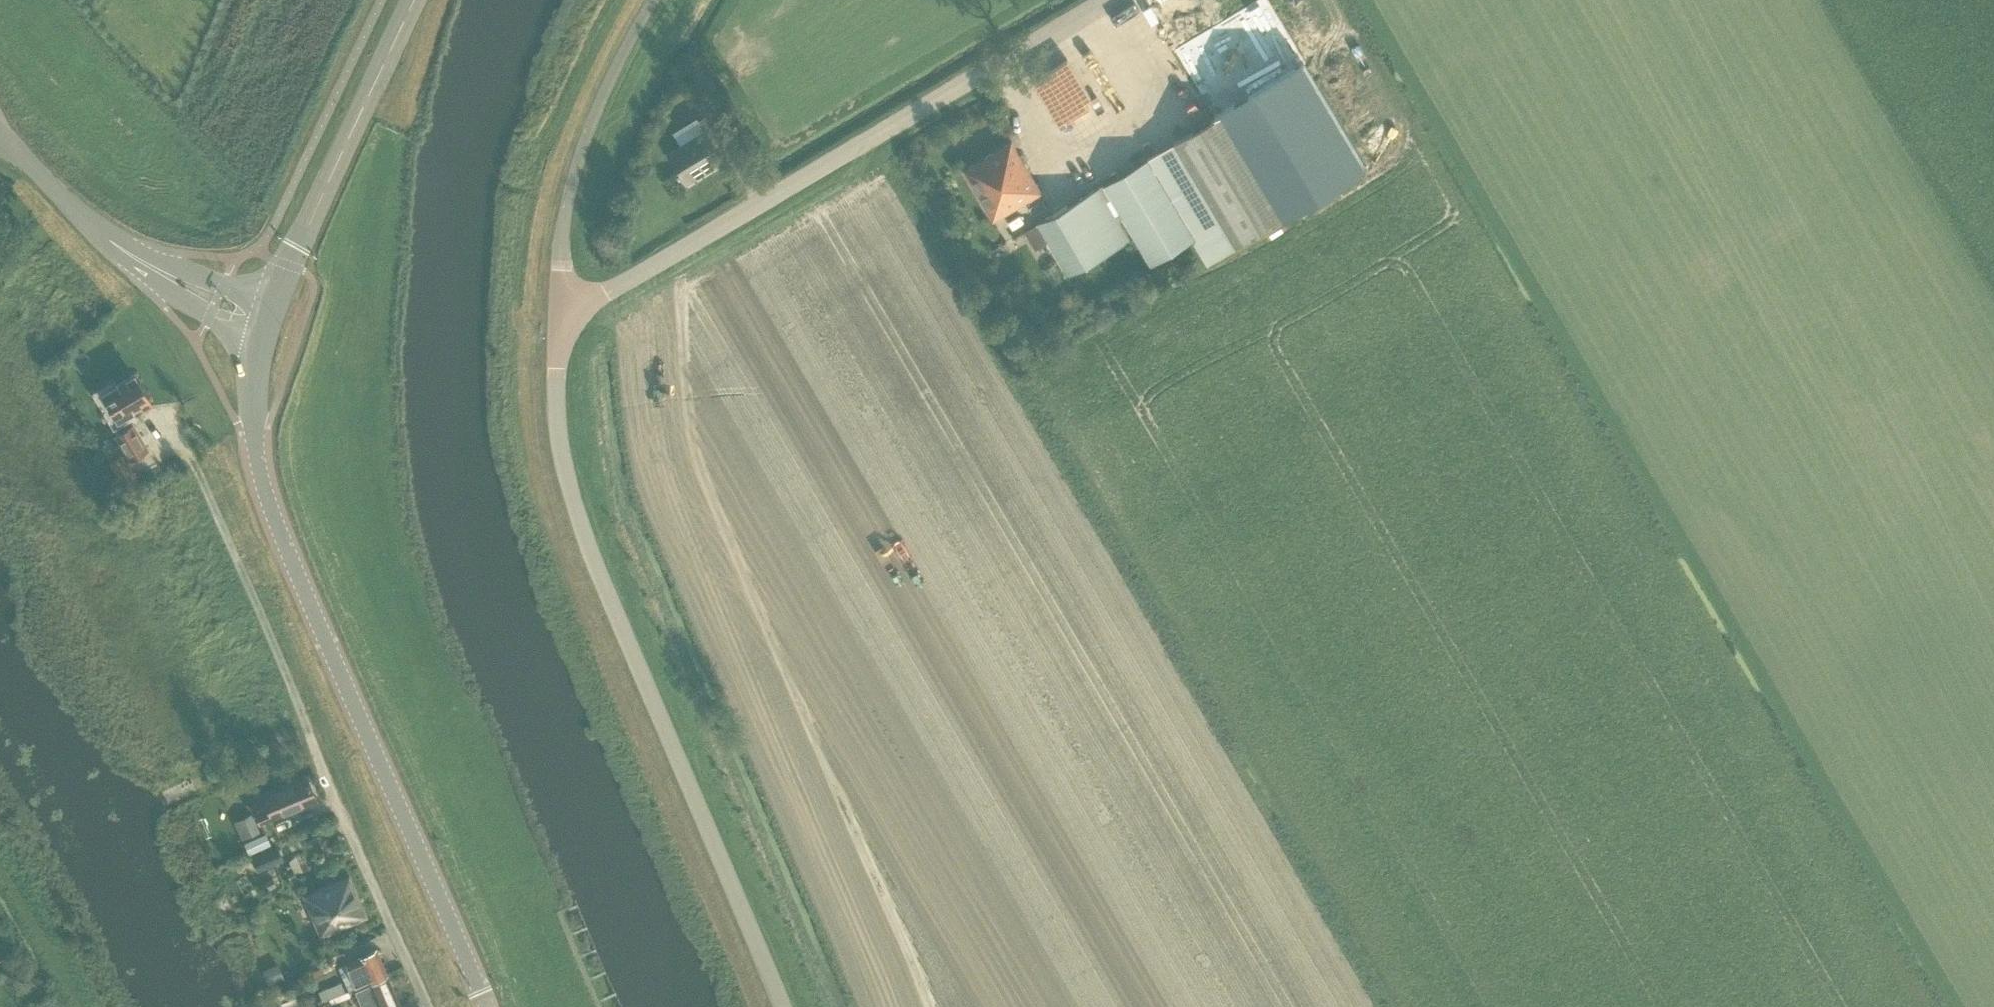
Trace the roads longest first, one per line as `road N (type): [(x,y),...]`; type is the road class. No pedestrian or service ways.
road 1 (unclassified): [(783,1006),(582,522),(560,431),(559,305)]
road 2 (tertiary): [(487,1006),(273,519),(255,404),(268,323)]
road 3 (unclassified): [(559,305),(629,281),(1105,0)]
road 4 (tertiary): [(268,323),(107,239),(0,129)]
road 5 (unclassified): [(559,305),(577,168),(654,0)]
road 6 (tertiary): [(413,0),(299,247)]

